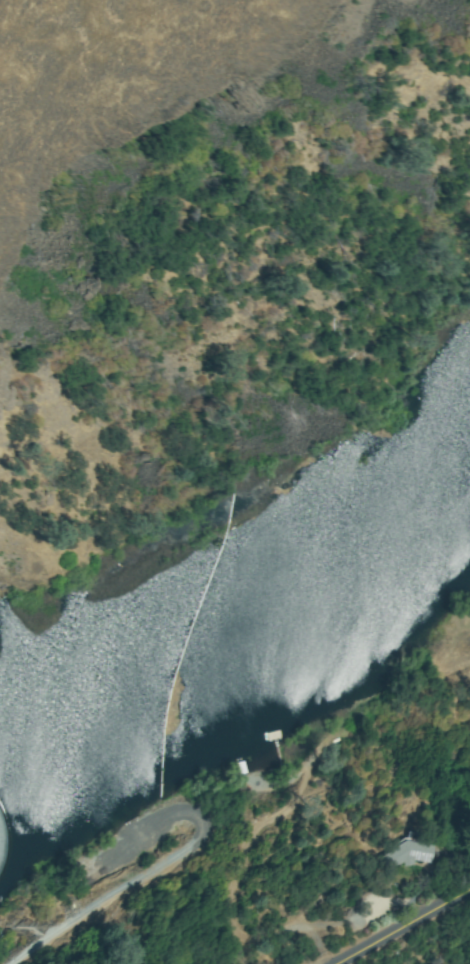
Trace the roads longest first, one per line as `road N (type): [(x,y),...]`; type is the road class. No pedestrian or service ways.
road 1 (tertiary): [(469,902),(367,963)]

